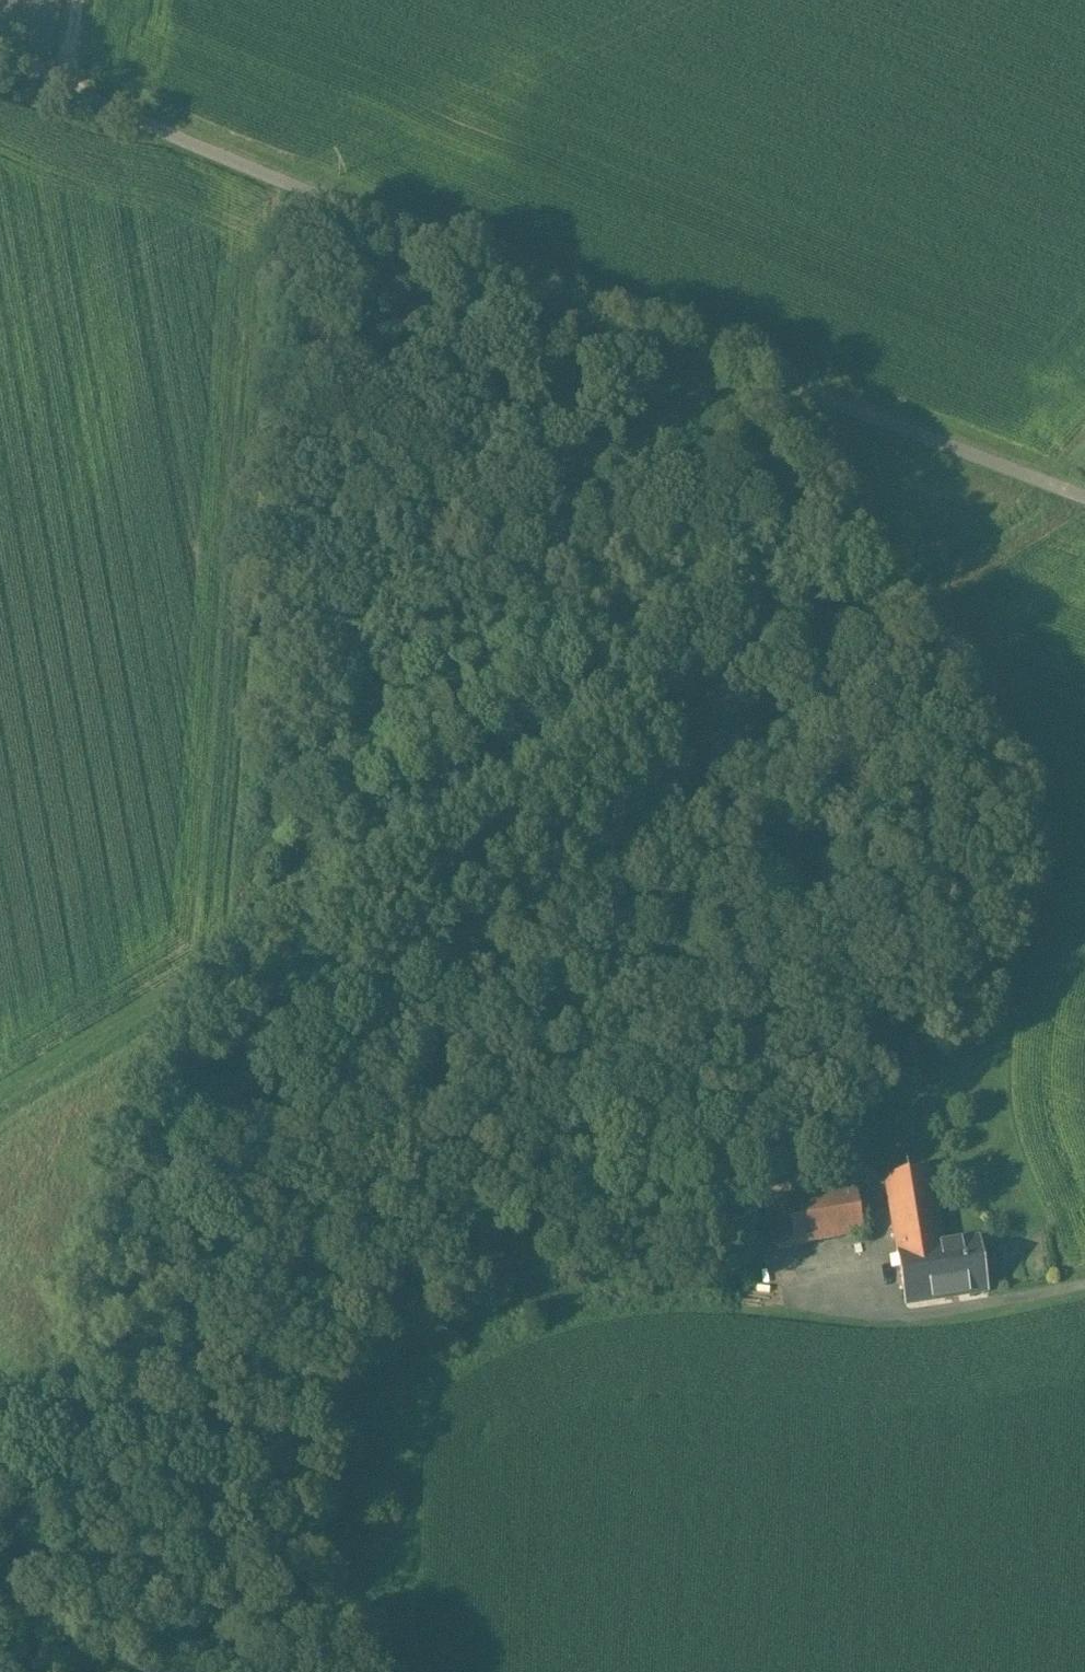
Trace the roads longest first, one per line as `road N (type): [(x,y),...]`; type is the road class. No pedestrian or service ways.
road 1 (unclassified): [(0,54),(119,116),(369,222),(1084,499)]

